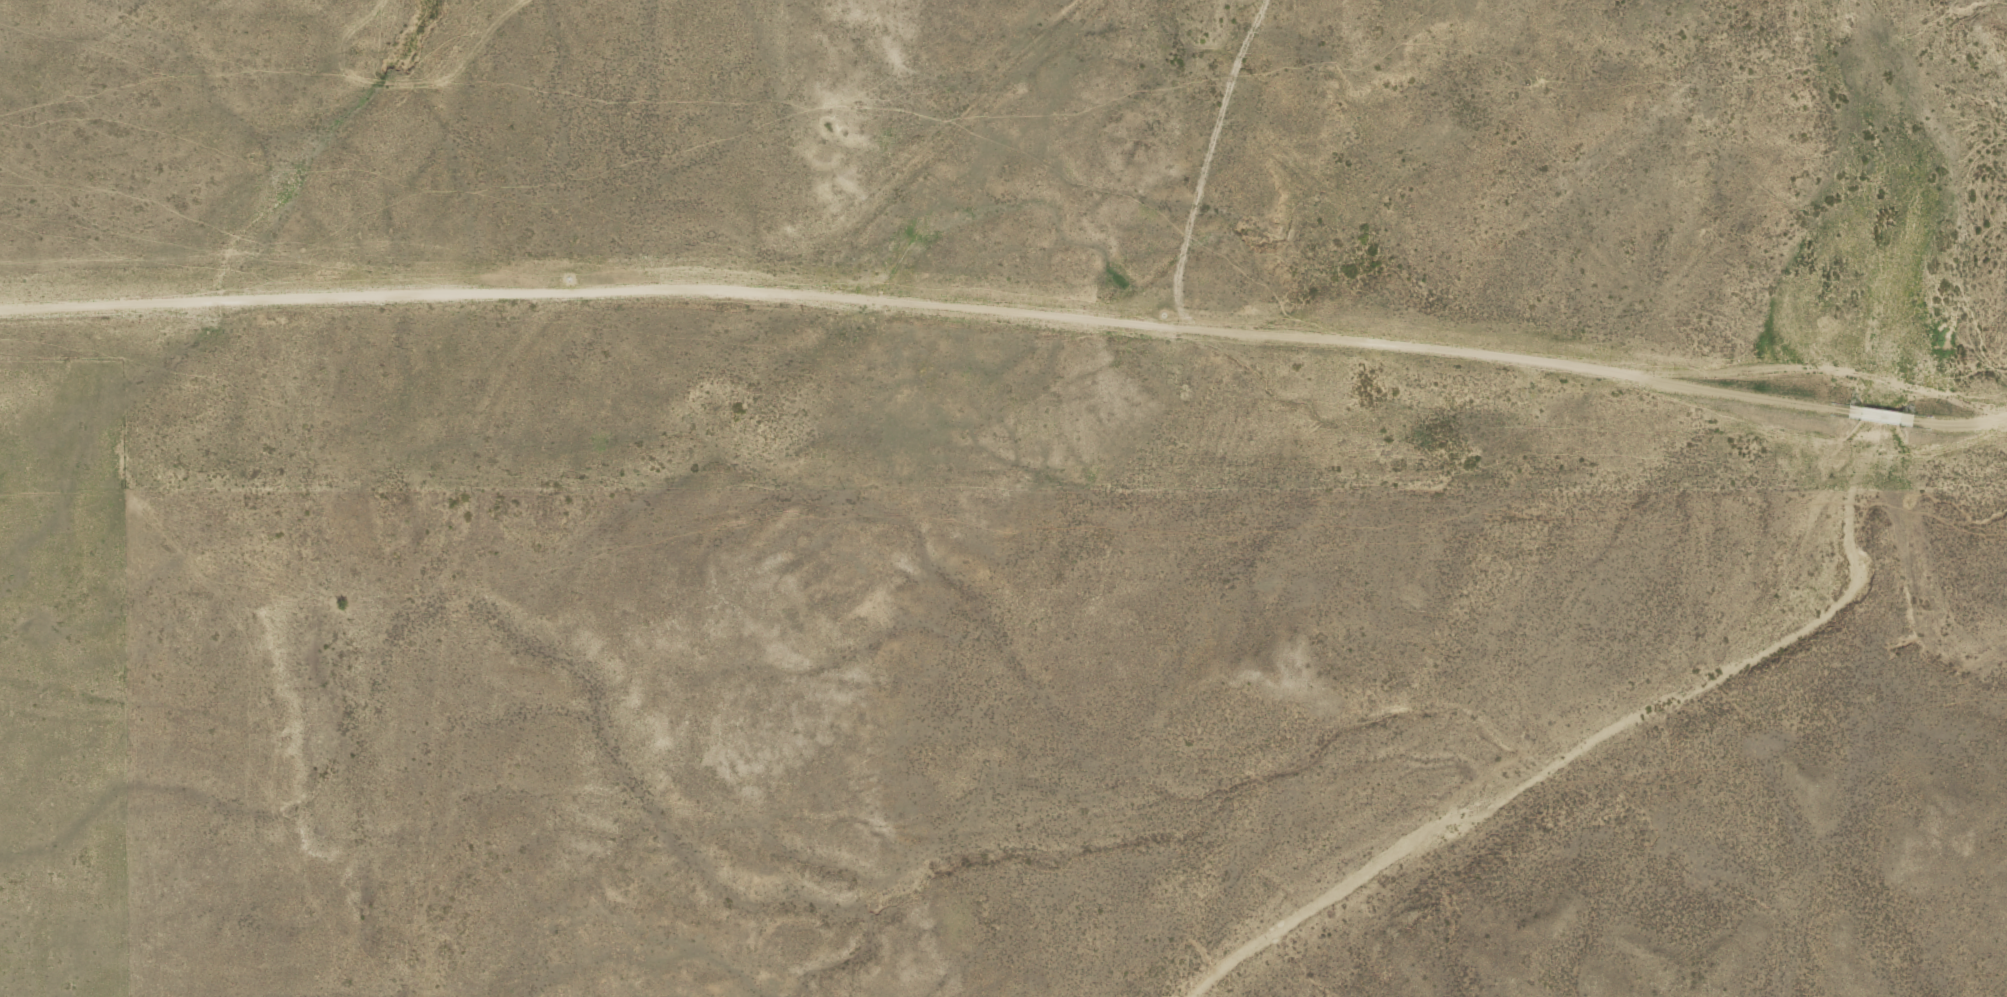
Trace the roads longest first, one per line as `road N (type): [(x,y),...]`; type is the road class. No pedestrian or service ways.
road 1 (residential): [(2006,389),(1776,413),(1010,329),(422,298),(0,315)]

